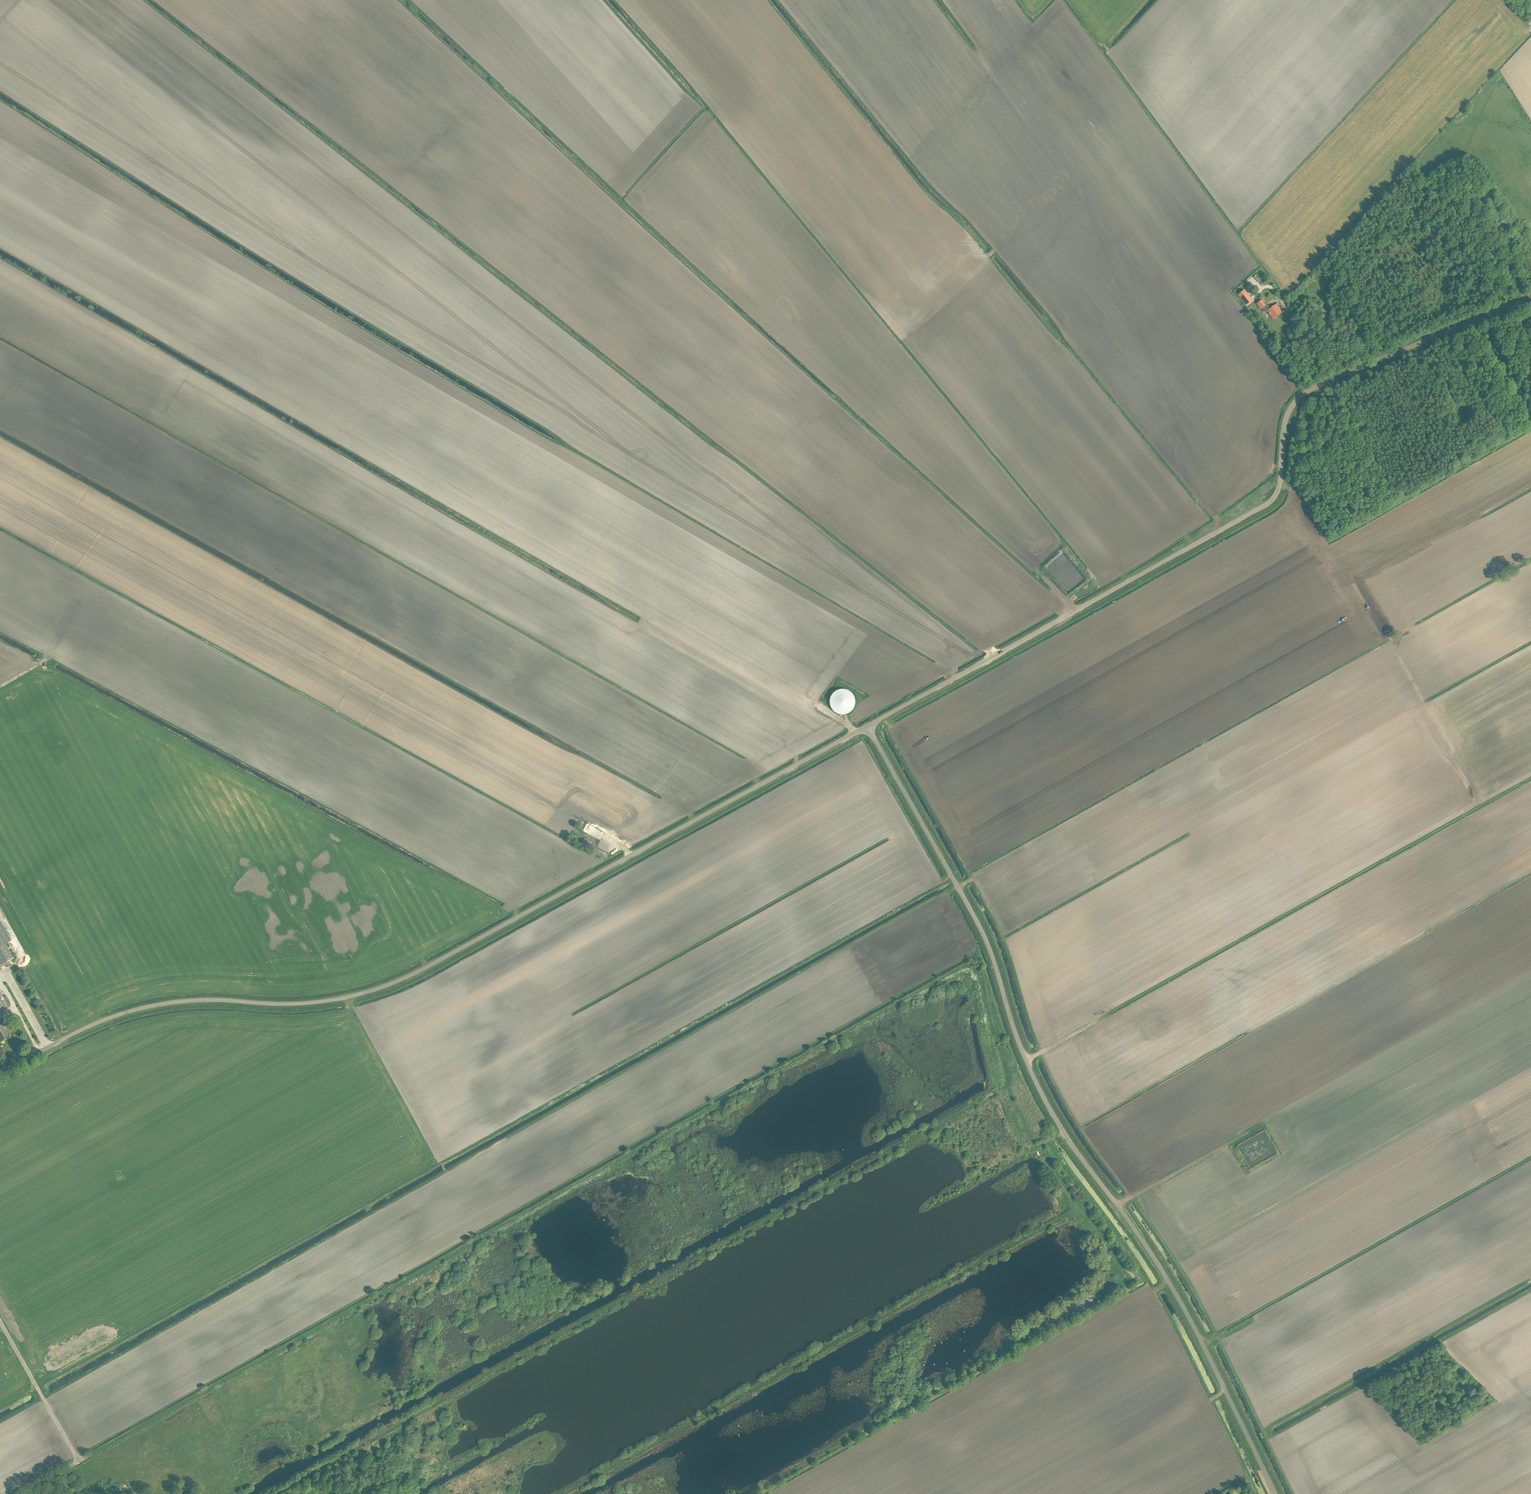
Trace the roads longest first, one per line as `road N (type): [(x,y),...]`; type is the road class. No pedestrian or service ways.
road 1 (unclassified): [(0,1072),(144,1007),(318,1002),(394,982),(867,726)]
road 2 (unclassified): [(1276,1493),(1176,1295),(1056,1120),(1022,1051),(988,944),(867,726)]
road 3 (unclassified): [(867,726),(1270,501),(1279,489),(1285,421),(1303,393),(1530,296)]
road 4 (unclassified): [(76,1456),(0,1322)]

